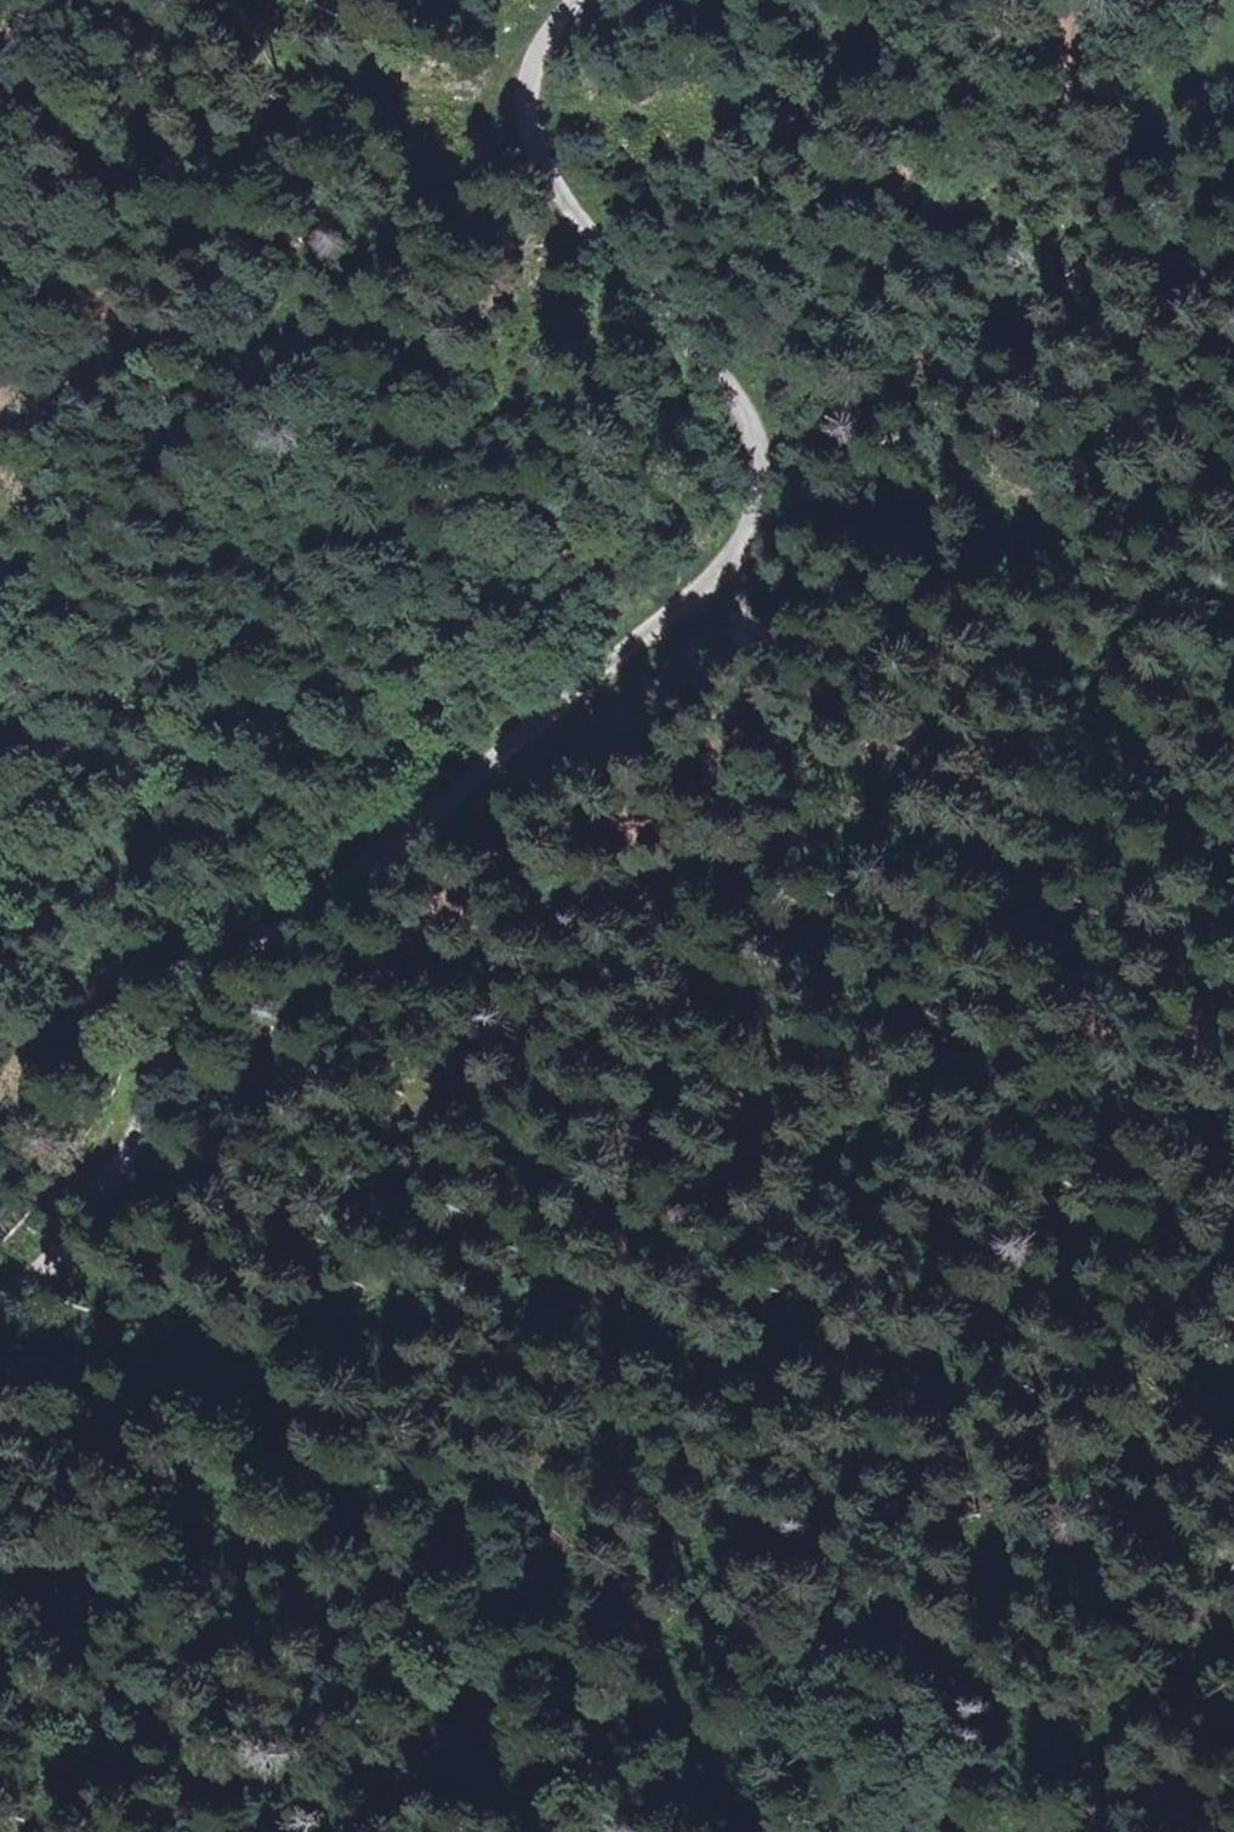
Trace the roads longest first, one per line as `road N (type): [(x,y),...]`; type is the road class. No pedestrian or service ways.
road 1 (unclassified): [(0,1268),(35,1245),(258,976),(361,875),(772,537),(771,465),(737,403),(610,259),(534,129),(561,16),(576,0)]

